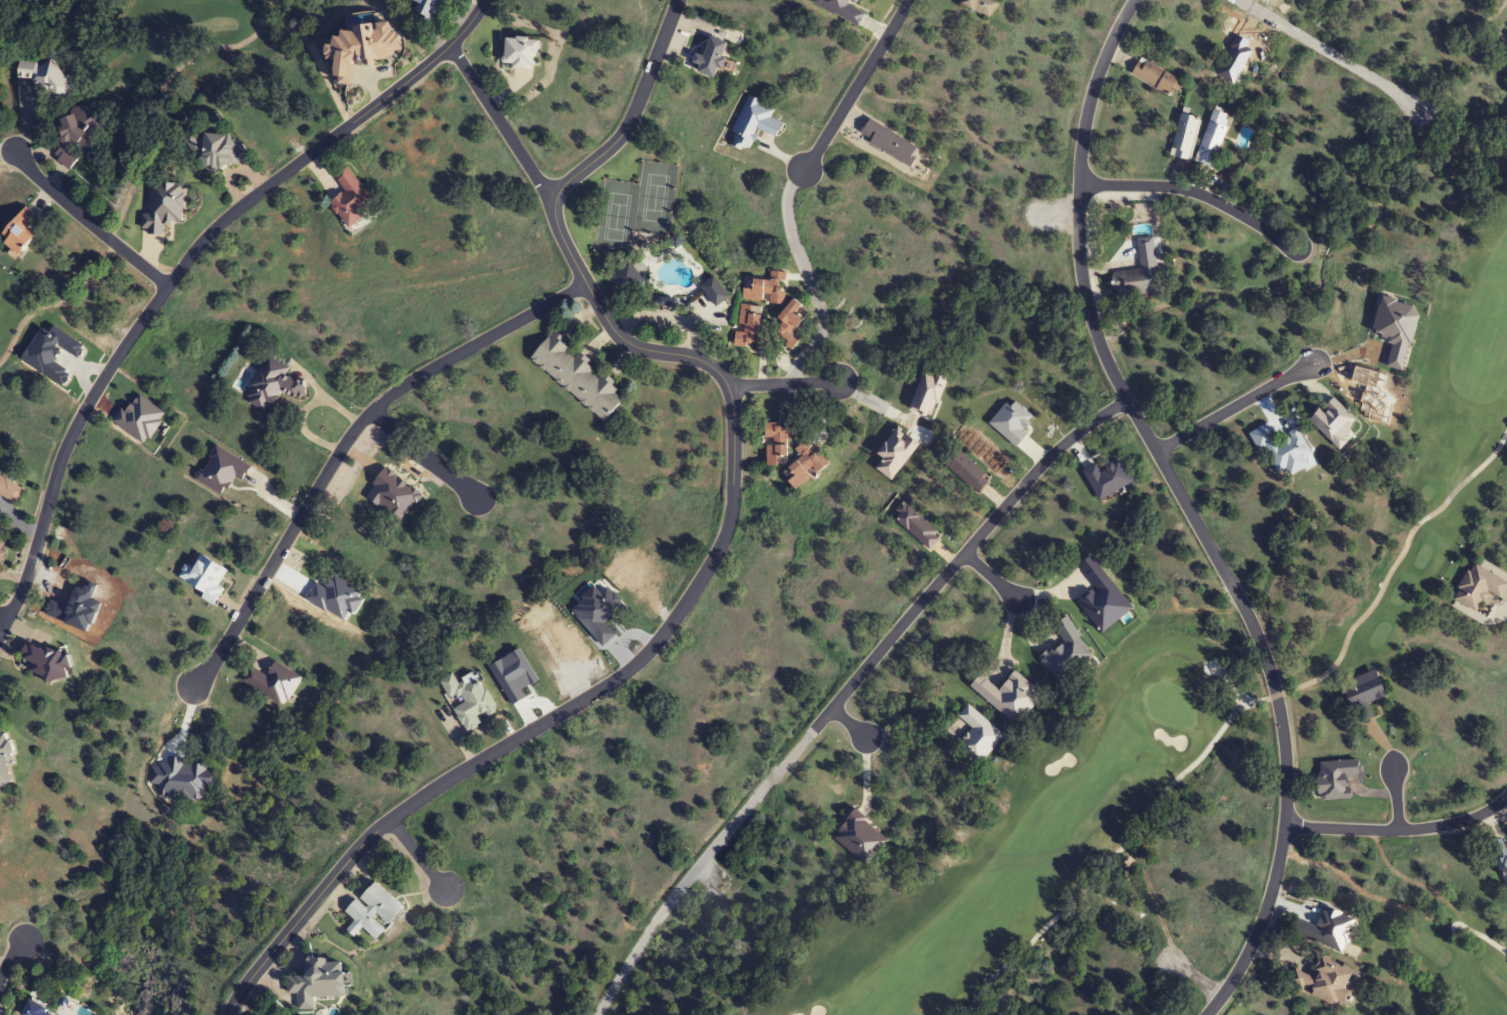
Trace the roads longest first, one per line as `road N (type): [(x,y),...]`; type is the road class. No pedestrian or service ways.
road 1 (residential): [(229,1014),(238,991),(365,838),(639,661),(696,589),(725,534),(733,422),(724,381),(698,359),(622,339),(585,284),(551,204)]
road 2 (residential): [(1206,1014),(1256,936),(1281,849),(1287,773),(1268,662),(1126,401),(1084,299),(1077,216),(1085,119),(1132,0)]
road 3 (residential): [(484,0),(450,44),(216,225),(167,285),(111,360),(68,439),(21,594),(0,628)]
road 4 (residential): [(598,1014),(694,866),(964,550),(1065,441),(1126,401)]
road 5 (residential): [(193,685),(356,425),(426,370),(585,284)]
road 6 (residential): [(788,385),(822,337),(823,322),(789,228),(789,188),(907,0)]
road 7 (residential): [(676,0),(620,136),(569,177),(551,204)]
road 8 (residential): [(1078,184),(1185,189),(1296,246)]
road 9 (residential): [(1506,796),(1437,828),(1285,825)]
road 10 (residential): [(1237,0),(1420,113)]
road 11 (residential): [(167,285),(16,154)]
road 12 (residential): [(450,44),(551,204)]
road 13 (residential): [(1154,450),(1314,362)]
road 14 (residential): [(369,412),(477,497)]

